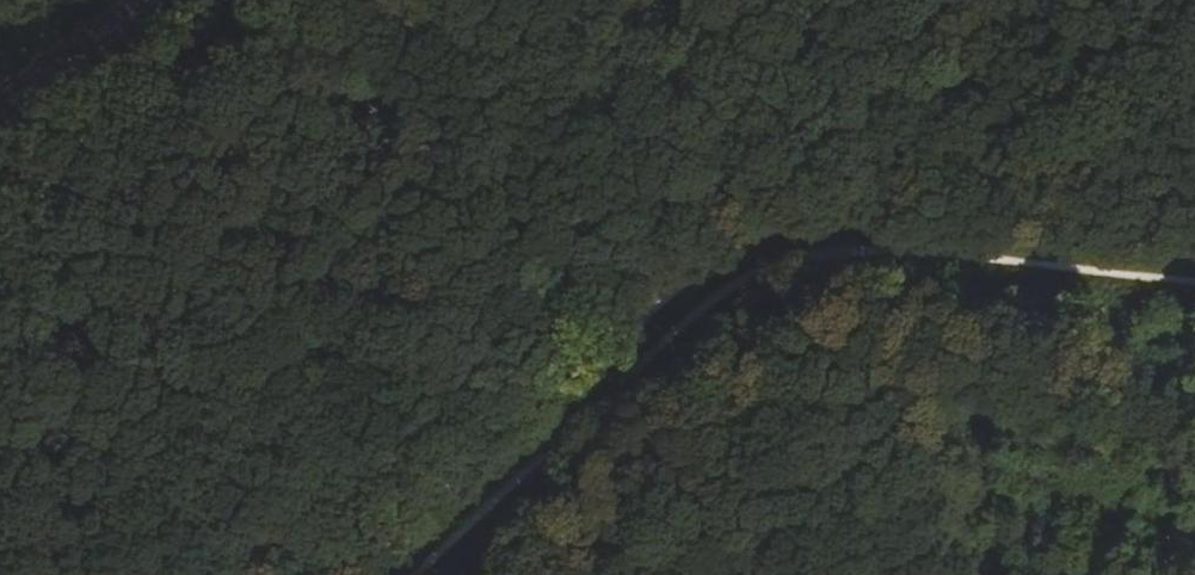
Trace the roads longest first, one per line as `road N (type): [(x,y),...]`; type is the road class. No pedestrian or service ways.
road 1 (tertiary): [(156,0),(0,105)]

